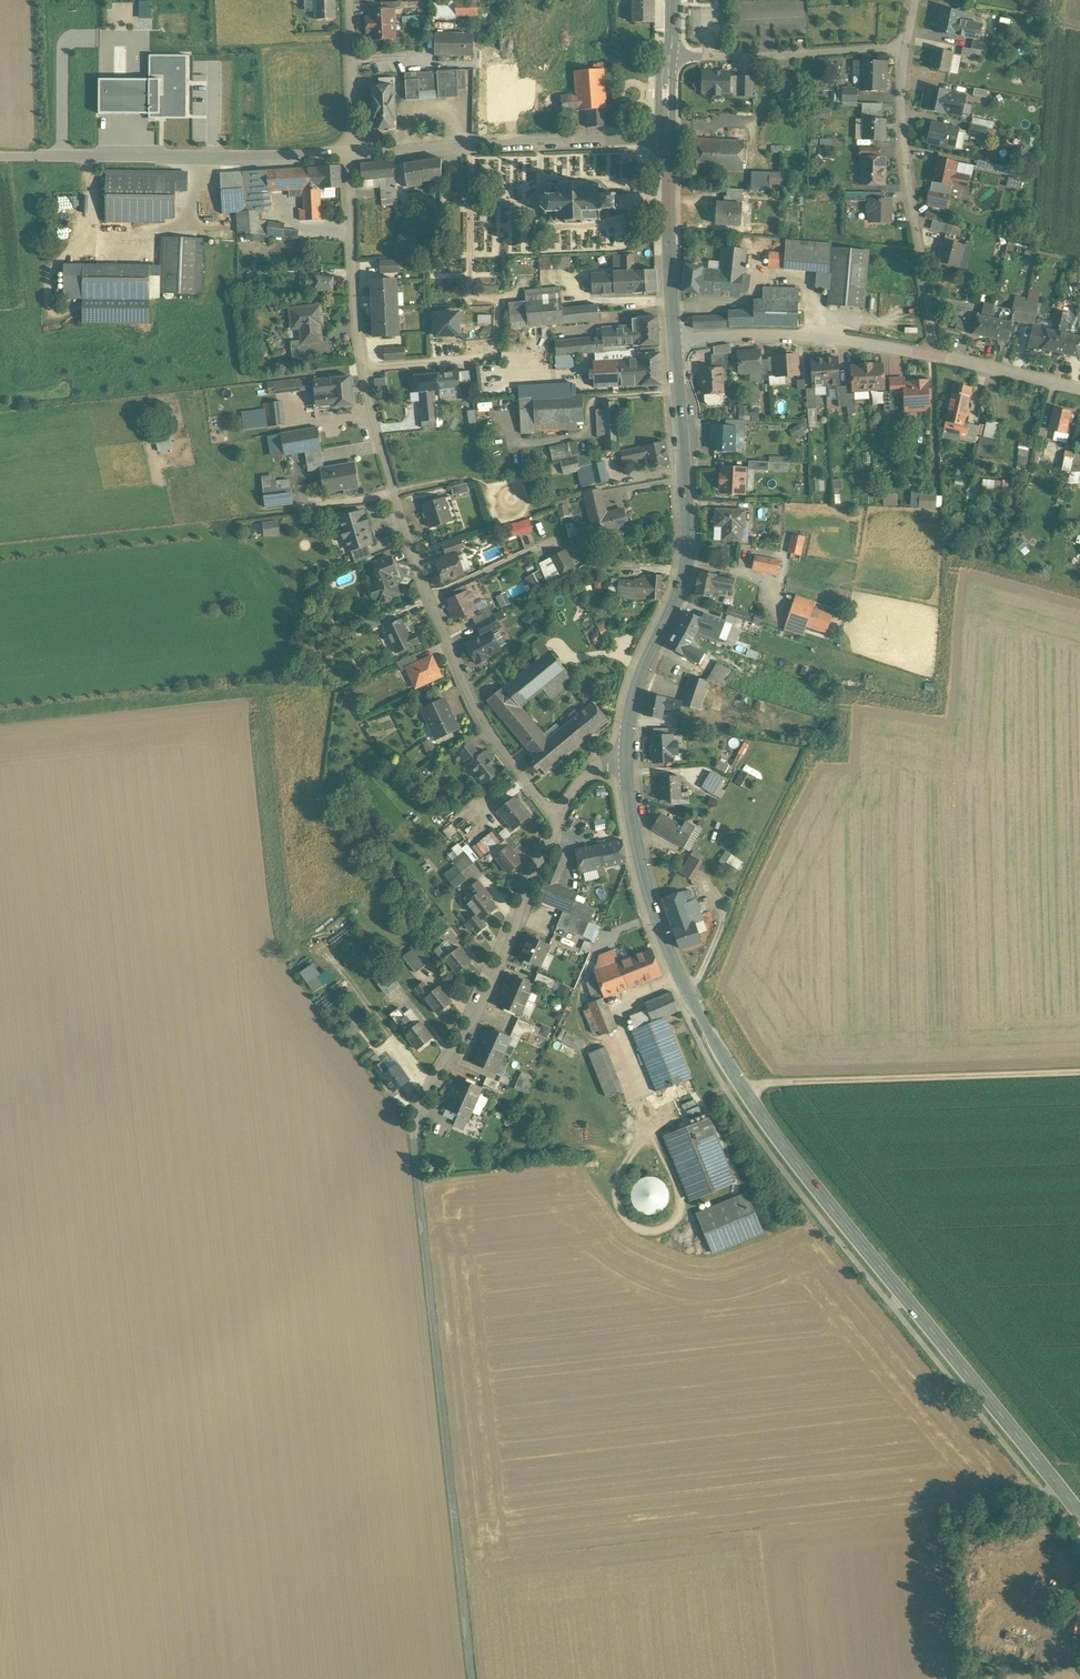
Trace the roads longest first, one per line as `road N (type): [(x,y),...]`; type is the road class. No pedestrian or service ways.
road 1 (secondary): [(1079,1512),(742,1084),(704,1023),(648,888),(627,759)]
road 2 (residential): [(355,152),(362,365),(396,502),(485,726),(556,820)]
road 3 (track): [(413,1141),(474,1678)]
road 4 (secondary): [(627,759),(630,705),(682,583),(689,547),(676,338)]
road 5 (residential): [(556,820),(477,1014),(418,1108),(413,1141)]
road 6 (track): [(742,1084),(1079,1069)]
road 7 (residential): [(668,138),(355,152)]
road 8 (residential): [(355,152),(42,157)]
road 9 (residential): [(908,48),(904,150),(939,355)]
road 10 (residential): [(676,338),(826,338),(939,355)]
road 11 (residential): [(671,55),(908,48)]
road 12 (secondary): [(676,338),(668,138)]
road 13 (residential): [(348,0),(355,152)]
road 14 (residential): [(939,355),(1079,389)]

